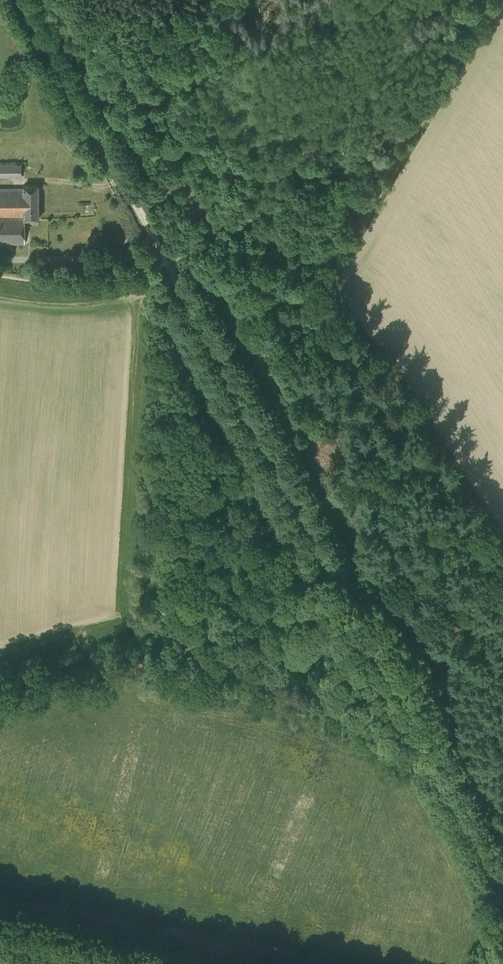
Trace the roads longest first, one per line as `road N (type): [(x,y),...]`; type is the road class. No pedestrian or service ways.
road 1 (track): [(423,740),(169,265)]
road 2 (track): [(169,265),(26,0)]
road 3 (track): [(502,891),(423,740)]
road 4 (track): [(137,963),(0,925)]

